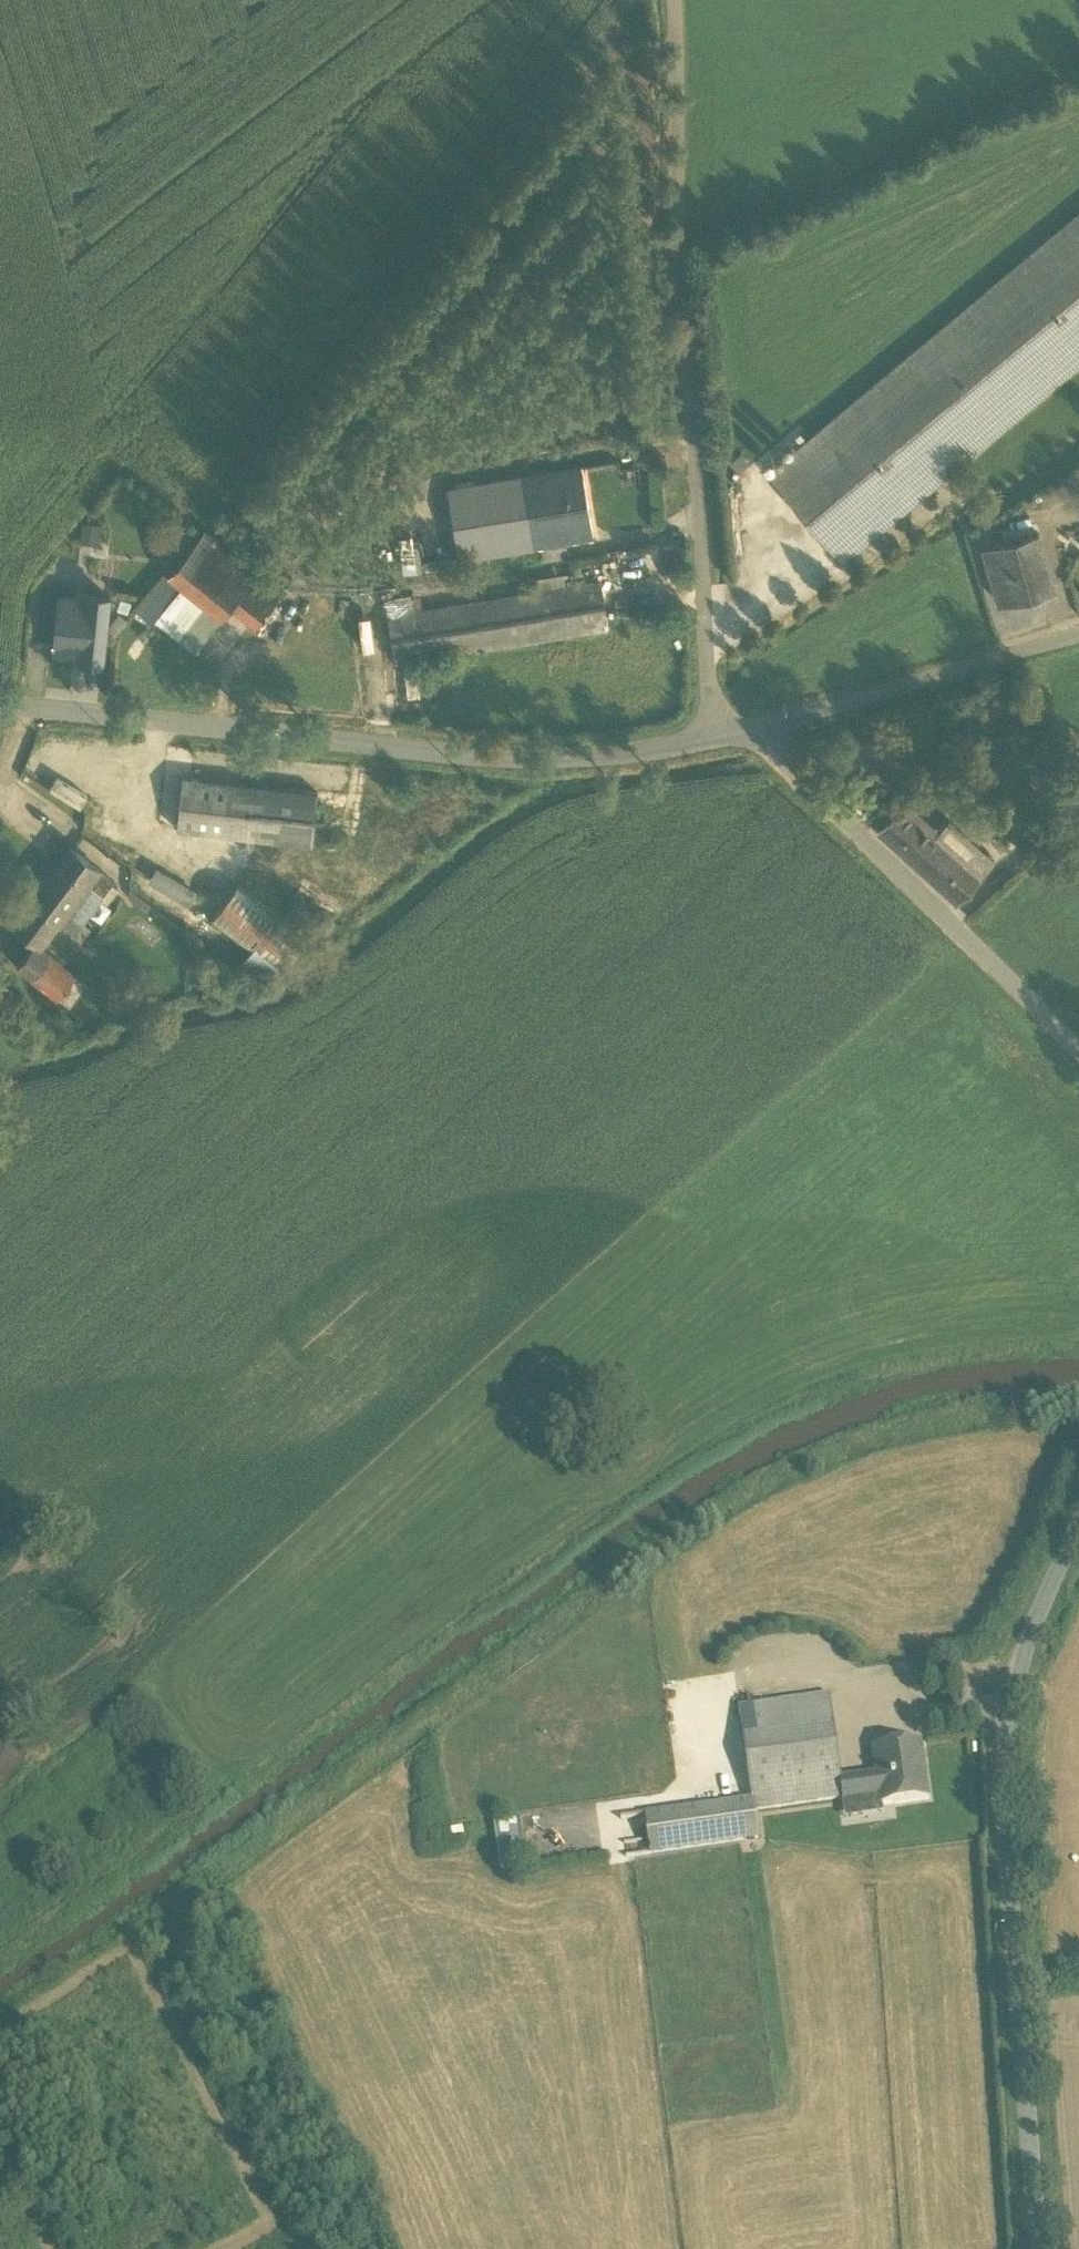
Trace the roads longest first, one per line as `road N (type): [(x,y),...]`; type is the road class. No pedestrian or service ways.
road 1 (unclassified): [(676,0),(680,253),(718,740)]
road 2 (unclassified): [(1037,2248),(1004,1799),(1007,1736),(1021,1666),(1078,1527)]
road 3 (unclassified): [(718,740),(539,756),(0,705)]
road 4 (unclassified): [(1078,1052),(752,732)]
road 5 (unclassified): [(1078,638),(752,732)]
road 6 (track): [(0,1942),(222,1787)]

